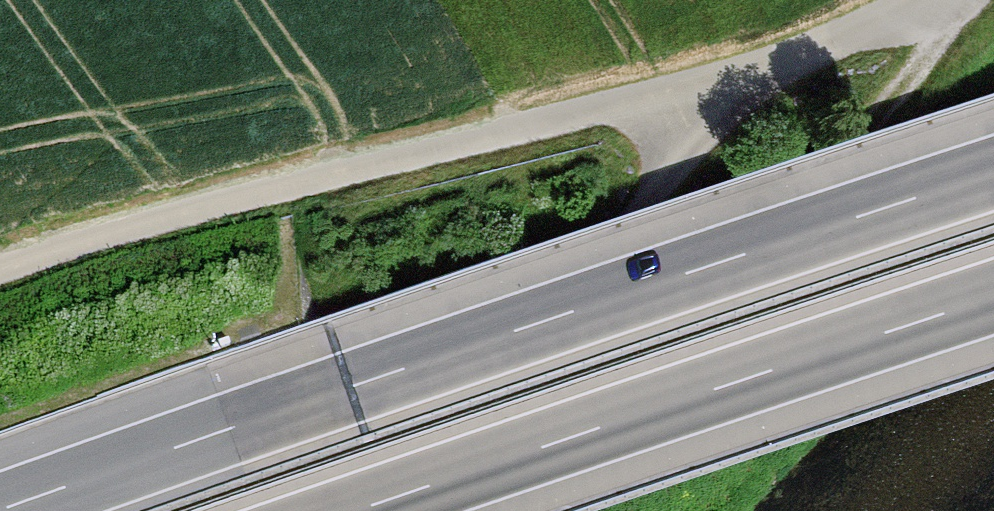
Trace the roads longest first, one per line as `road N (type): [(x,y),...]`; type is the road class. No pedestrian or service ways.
road 1 (motorway): [(993,173),(0,510)]
road 2 (track): [(396,510),(635,212),(709,80),(844,36),(918,0)]
road 3 (track): [(0,269),(175,214),(709,80)]
road 4 (motorway): [(355,510),(993,297)]

